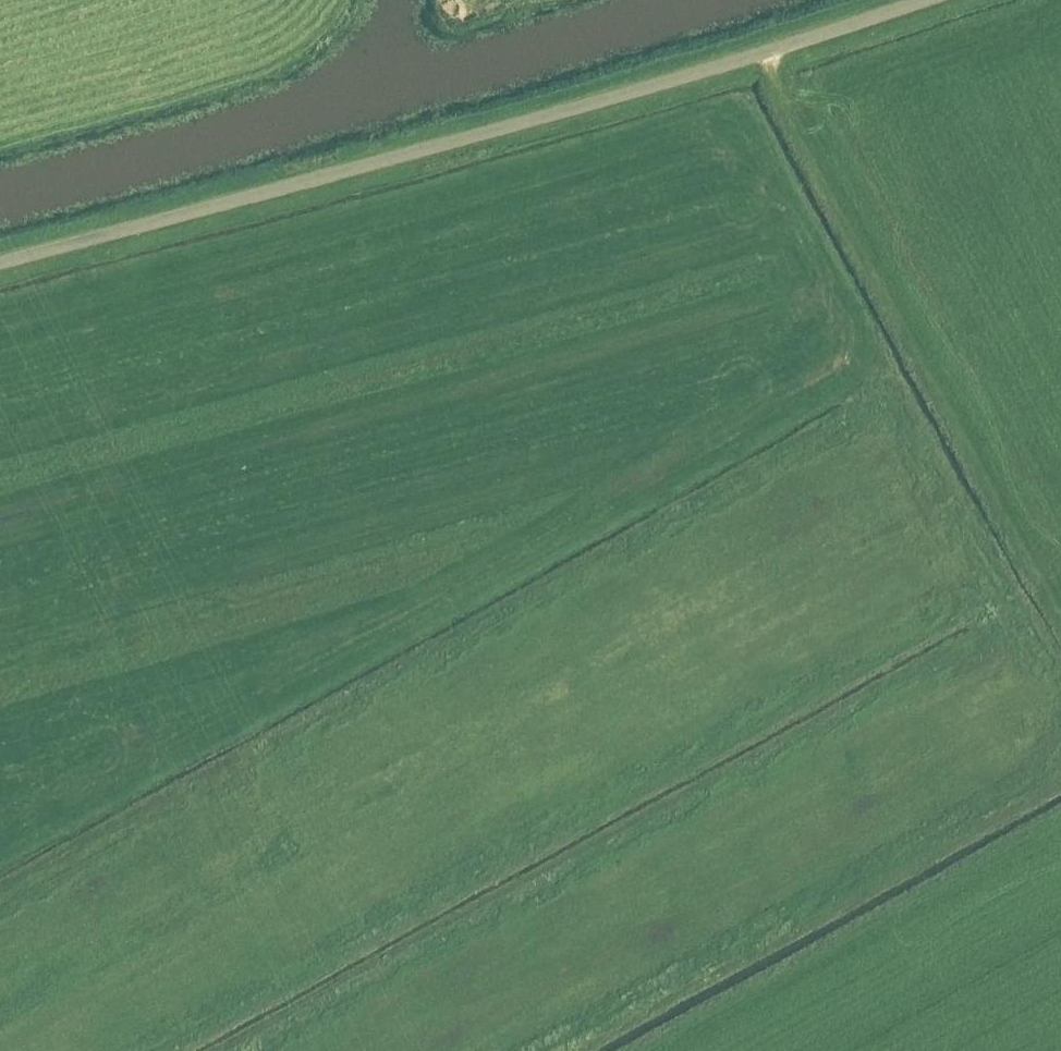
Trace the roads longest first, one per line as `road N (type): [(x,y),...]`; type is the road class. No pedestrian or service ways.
road 1 (unclassified): [(924,0),(706,71),(0,265)]

